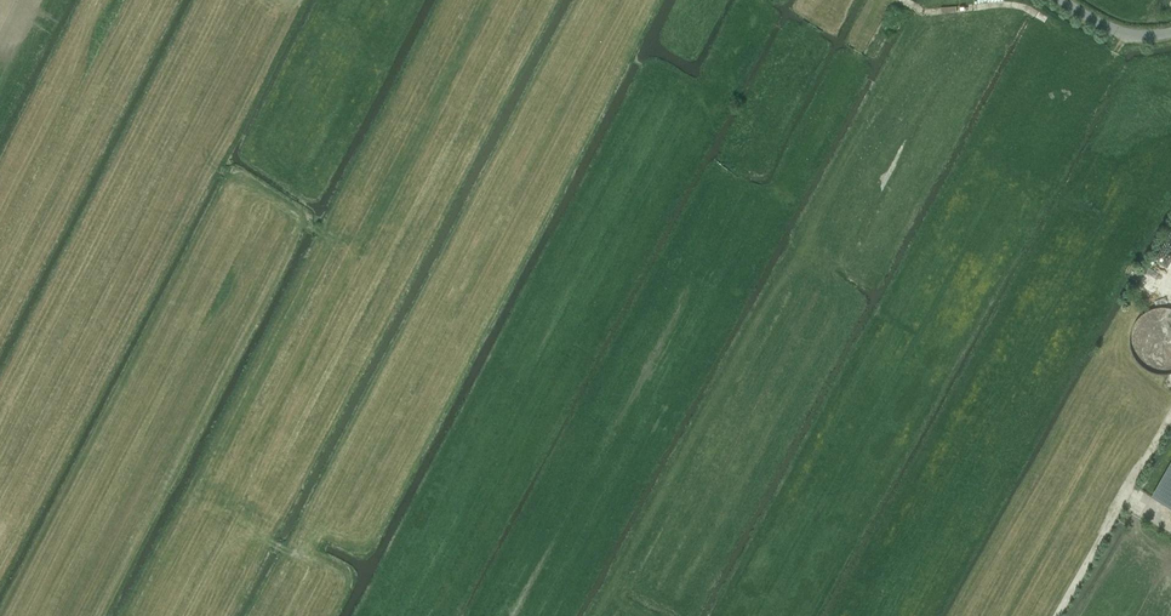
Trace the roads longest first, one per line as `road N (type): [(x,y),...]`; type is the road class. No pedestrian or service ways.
road 1 (track): [(1059,615),(1170,419)]
road 2 (track): [(909,0),(920,8),(1018,3),(1039,15)]

